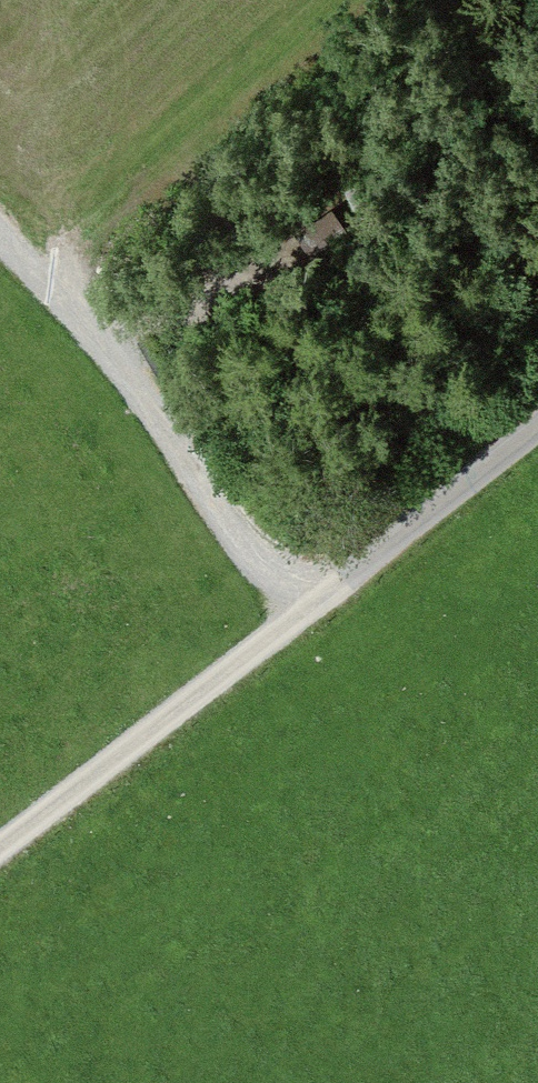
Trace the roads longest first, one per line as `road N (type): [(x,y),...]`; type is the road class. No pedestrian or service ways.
road 1 (track): [(306,613),(126,369),(0,238)]
road 2 (track): [(0,851),(306,613)]
road 3 (track): [(306,613),(537,432)]

